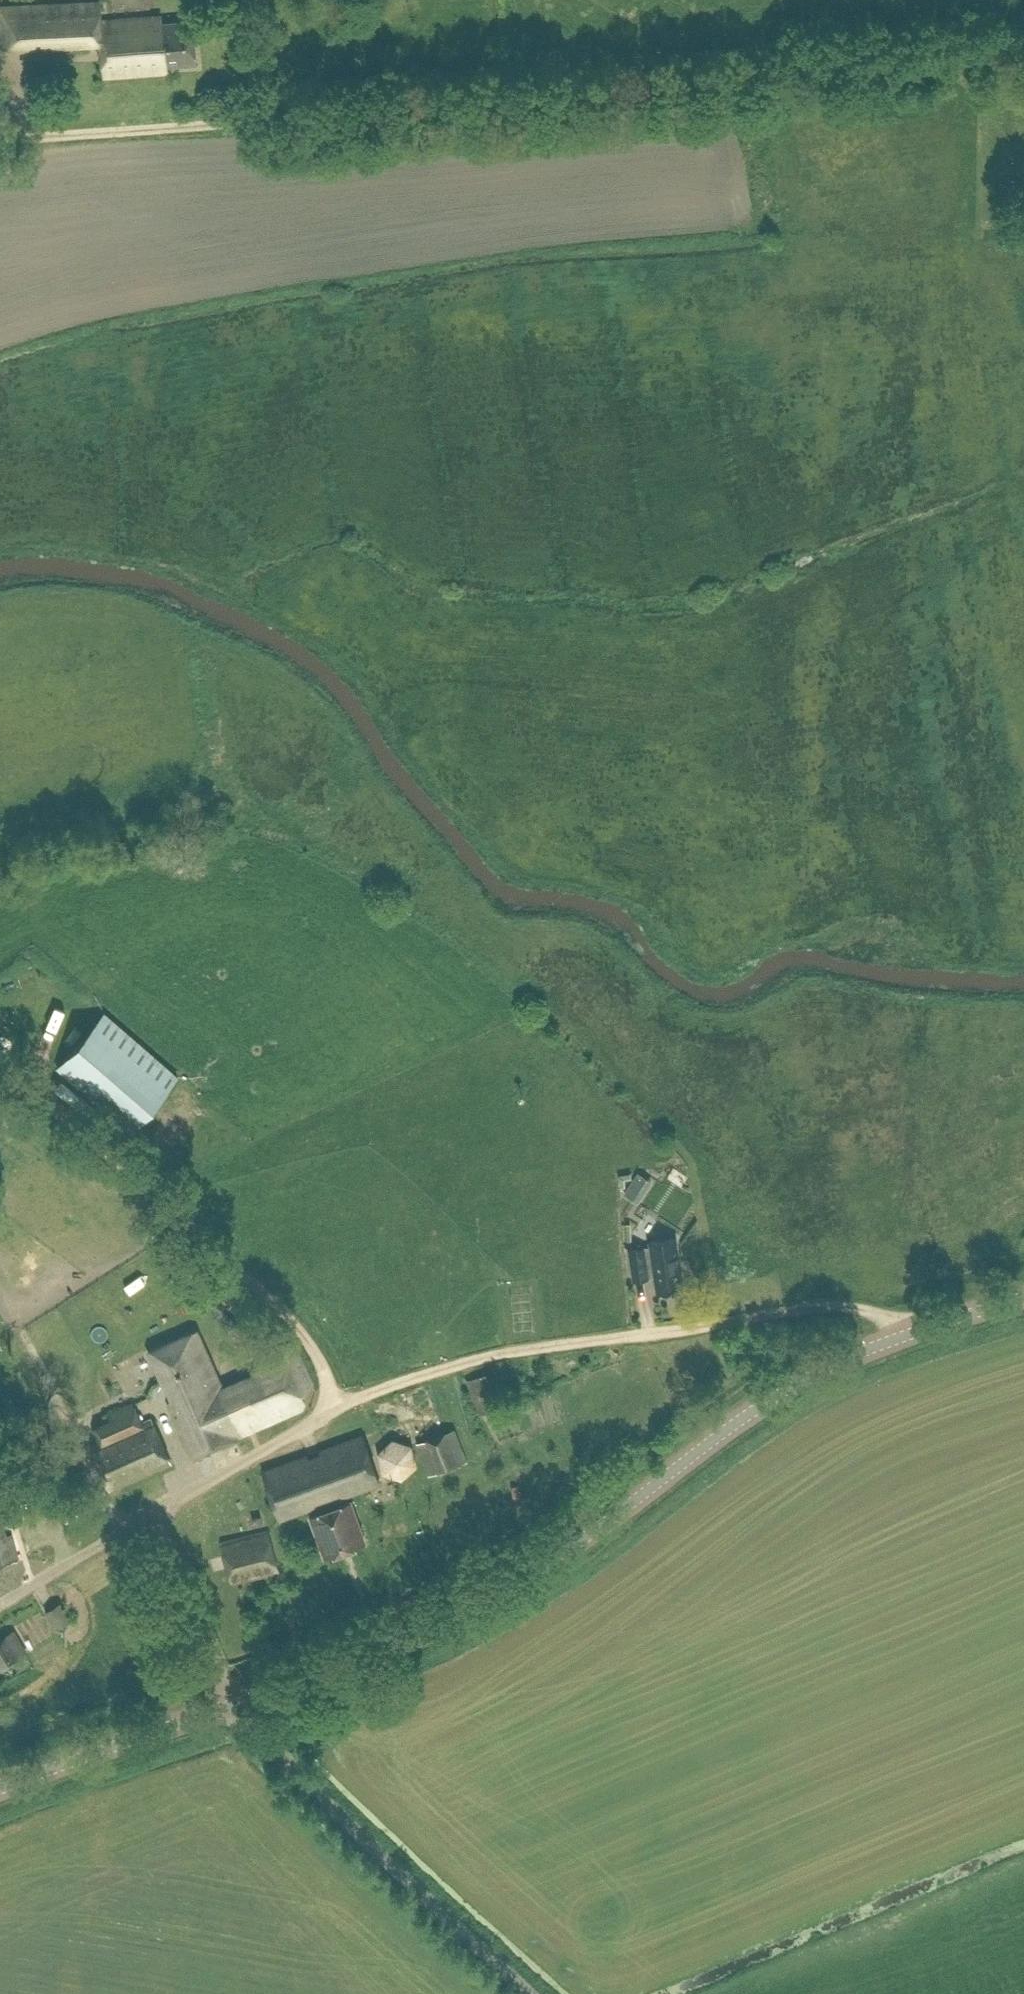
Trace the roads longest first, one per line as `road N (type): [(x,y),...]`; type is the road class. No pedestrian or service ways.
road 1 (track): [(0,142),(1023,53)]
road 2 (tertiary): [(233,1706),(362,1654),(551,1560),(801,1380),(1023,1298)]
road 3 (track): [(338,1407),(488,1356),(786,1312),(863,1310),(913,1333)]
road 4 (track): [(338,1407),(304,1335),(234,1261),(47,1100),(0,1072)]
road 5 (unclassified): [(529,1993),(233,1706)]
road 6 (tertiary): [(0,1789),(233,1706)]

